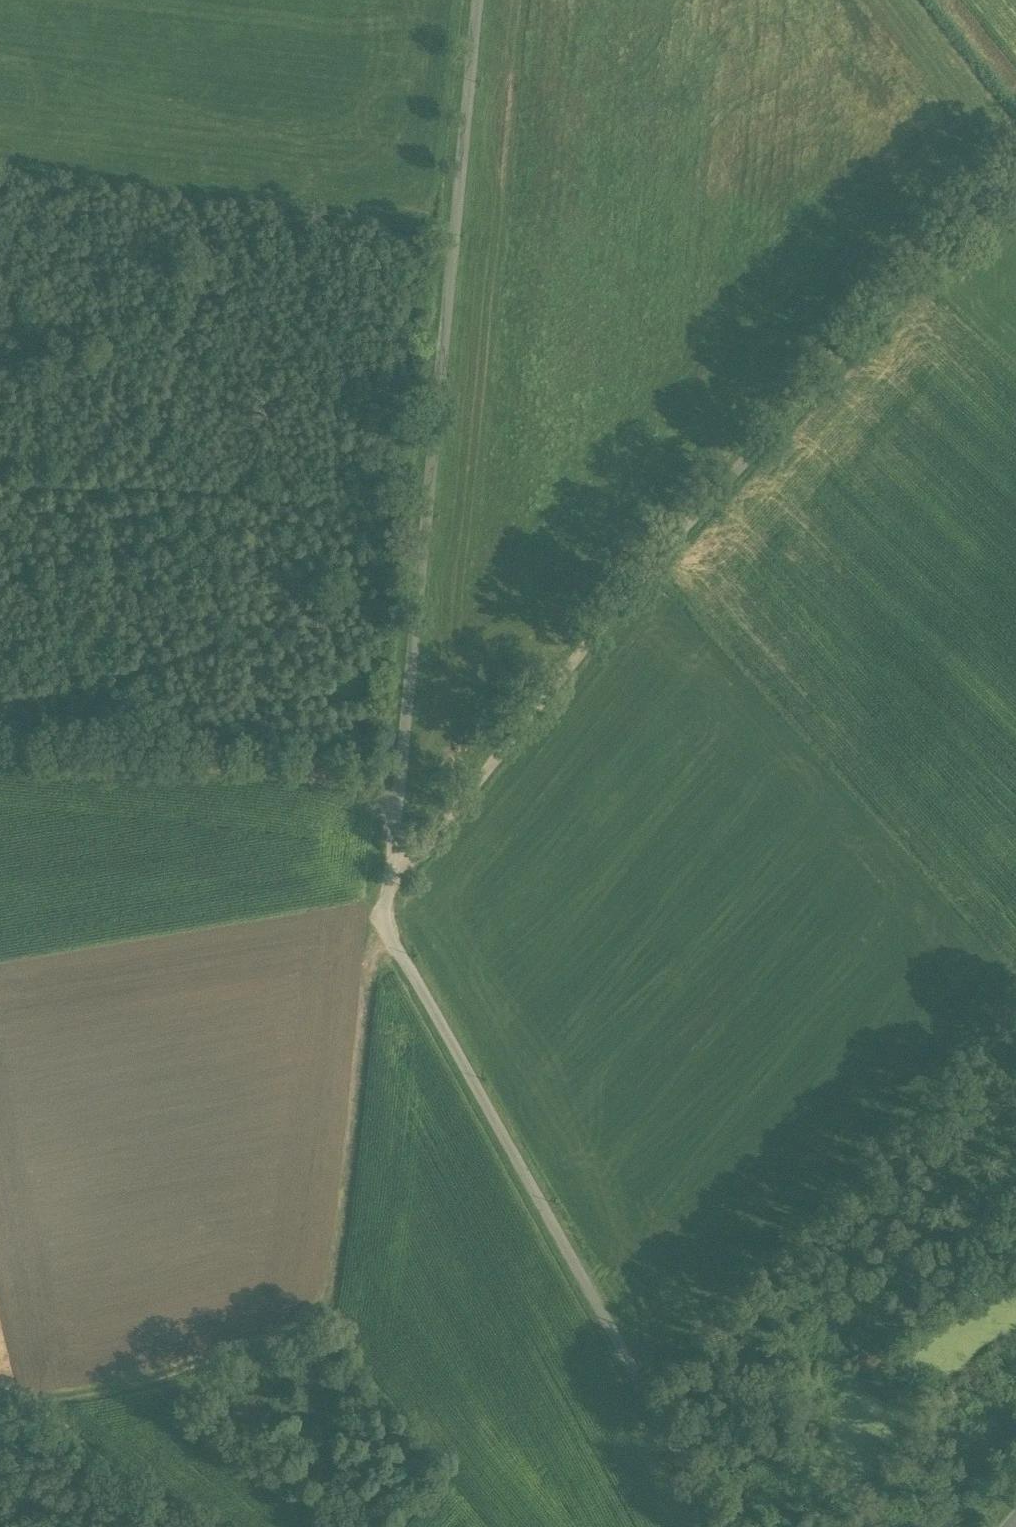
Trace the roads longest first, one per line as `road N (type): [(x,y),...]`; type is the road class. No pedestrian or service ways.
road 1 (unclassified): [(1015,152),(623,598),(391,884),(382,911),(721,1526)]
road 2 (track): [(399,786),(0,739)]

